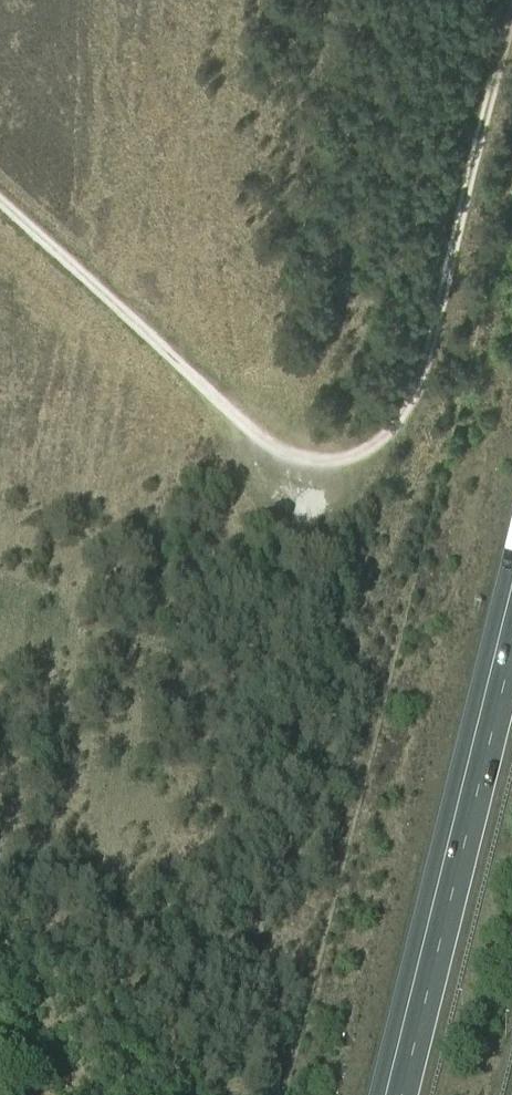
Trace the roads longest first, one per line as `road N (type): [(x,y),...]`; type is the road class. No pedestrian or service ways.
road 1 (motorway): [(511,648),(402,1094)]

